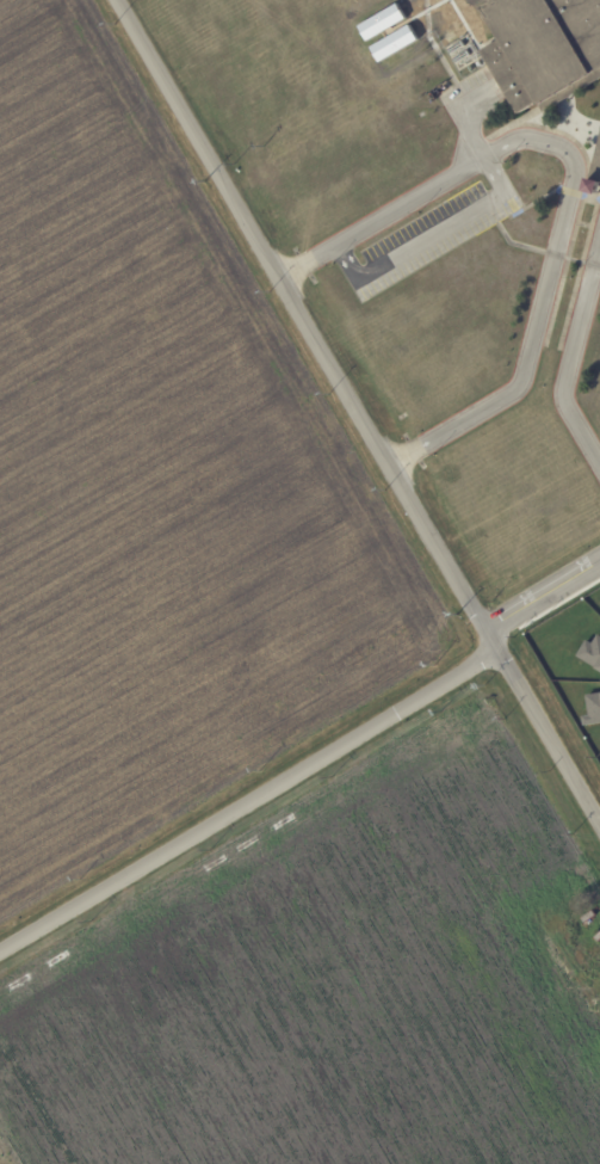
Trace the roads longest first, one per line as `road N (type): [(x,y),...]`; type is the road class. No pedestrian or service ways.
road 1 (residential): [(599,824),(120,0)]
road 2 (residential): [(499,652),(0,951)]
road 3 (residential): [(488,630),(599,561)]

